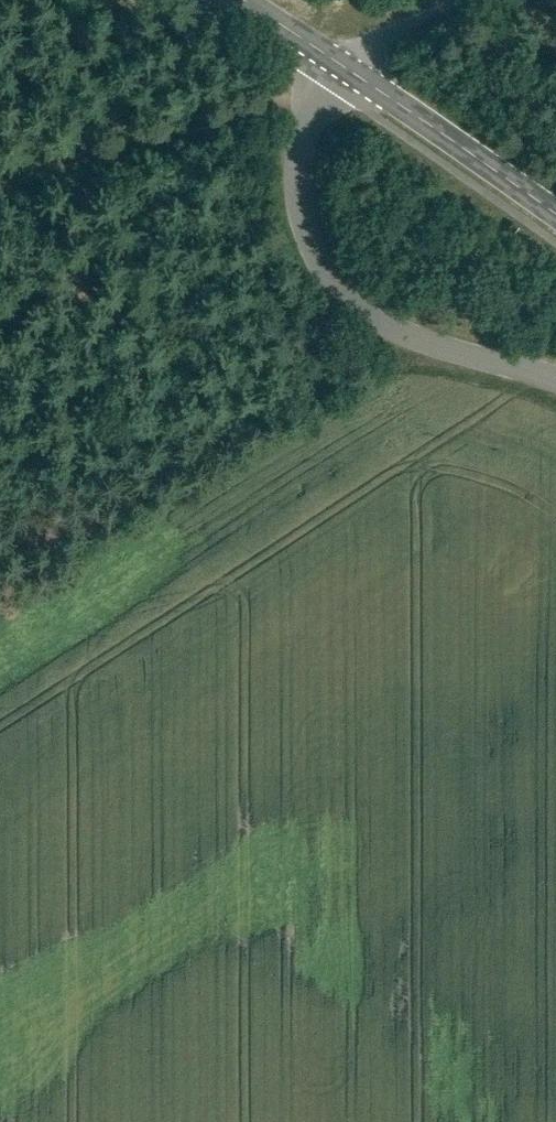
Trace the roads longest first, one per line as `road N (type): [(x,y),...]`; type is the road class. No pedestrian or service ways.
road 1 (residential): [(325,81),(294,152),(295,202),(319,263),(355,309),(407,336),(555,378)]
road 2 (track): [(314,107),(285,100),(0,180)]
road 3 (tertiary): [(555,216),(340,67)]
road 4 (track): [(462,0),(340,67)]

